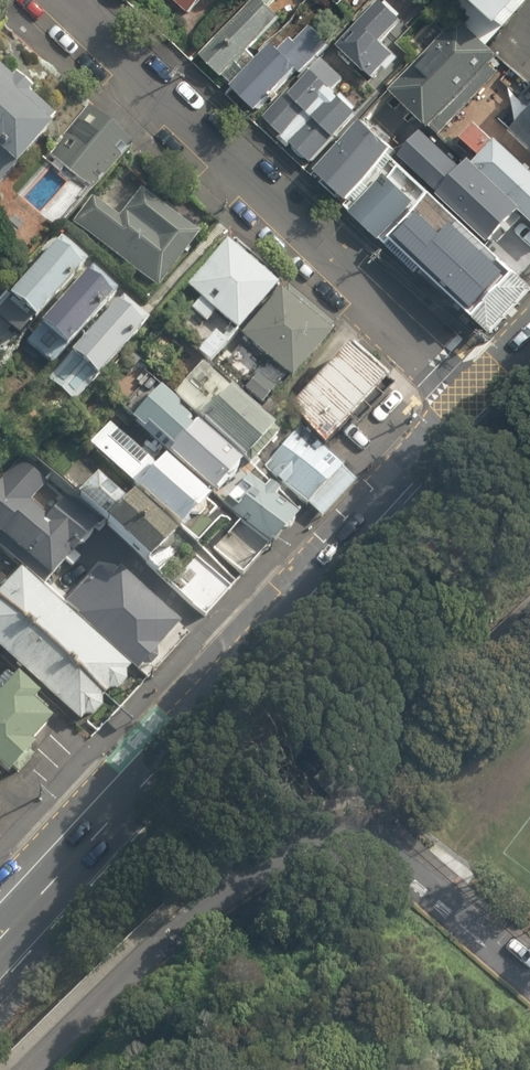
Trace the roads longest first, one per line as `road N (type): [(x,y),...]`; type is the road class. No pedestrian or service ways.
road 1 (secondary): [(489,412),(0,938)]
road 2 (residential): [(52,0),(489,412)]

